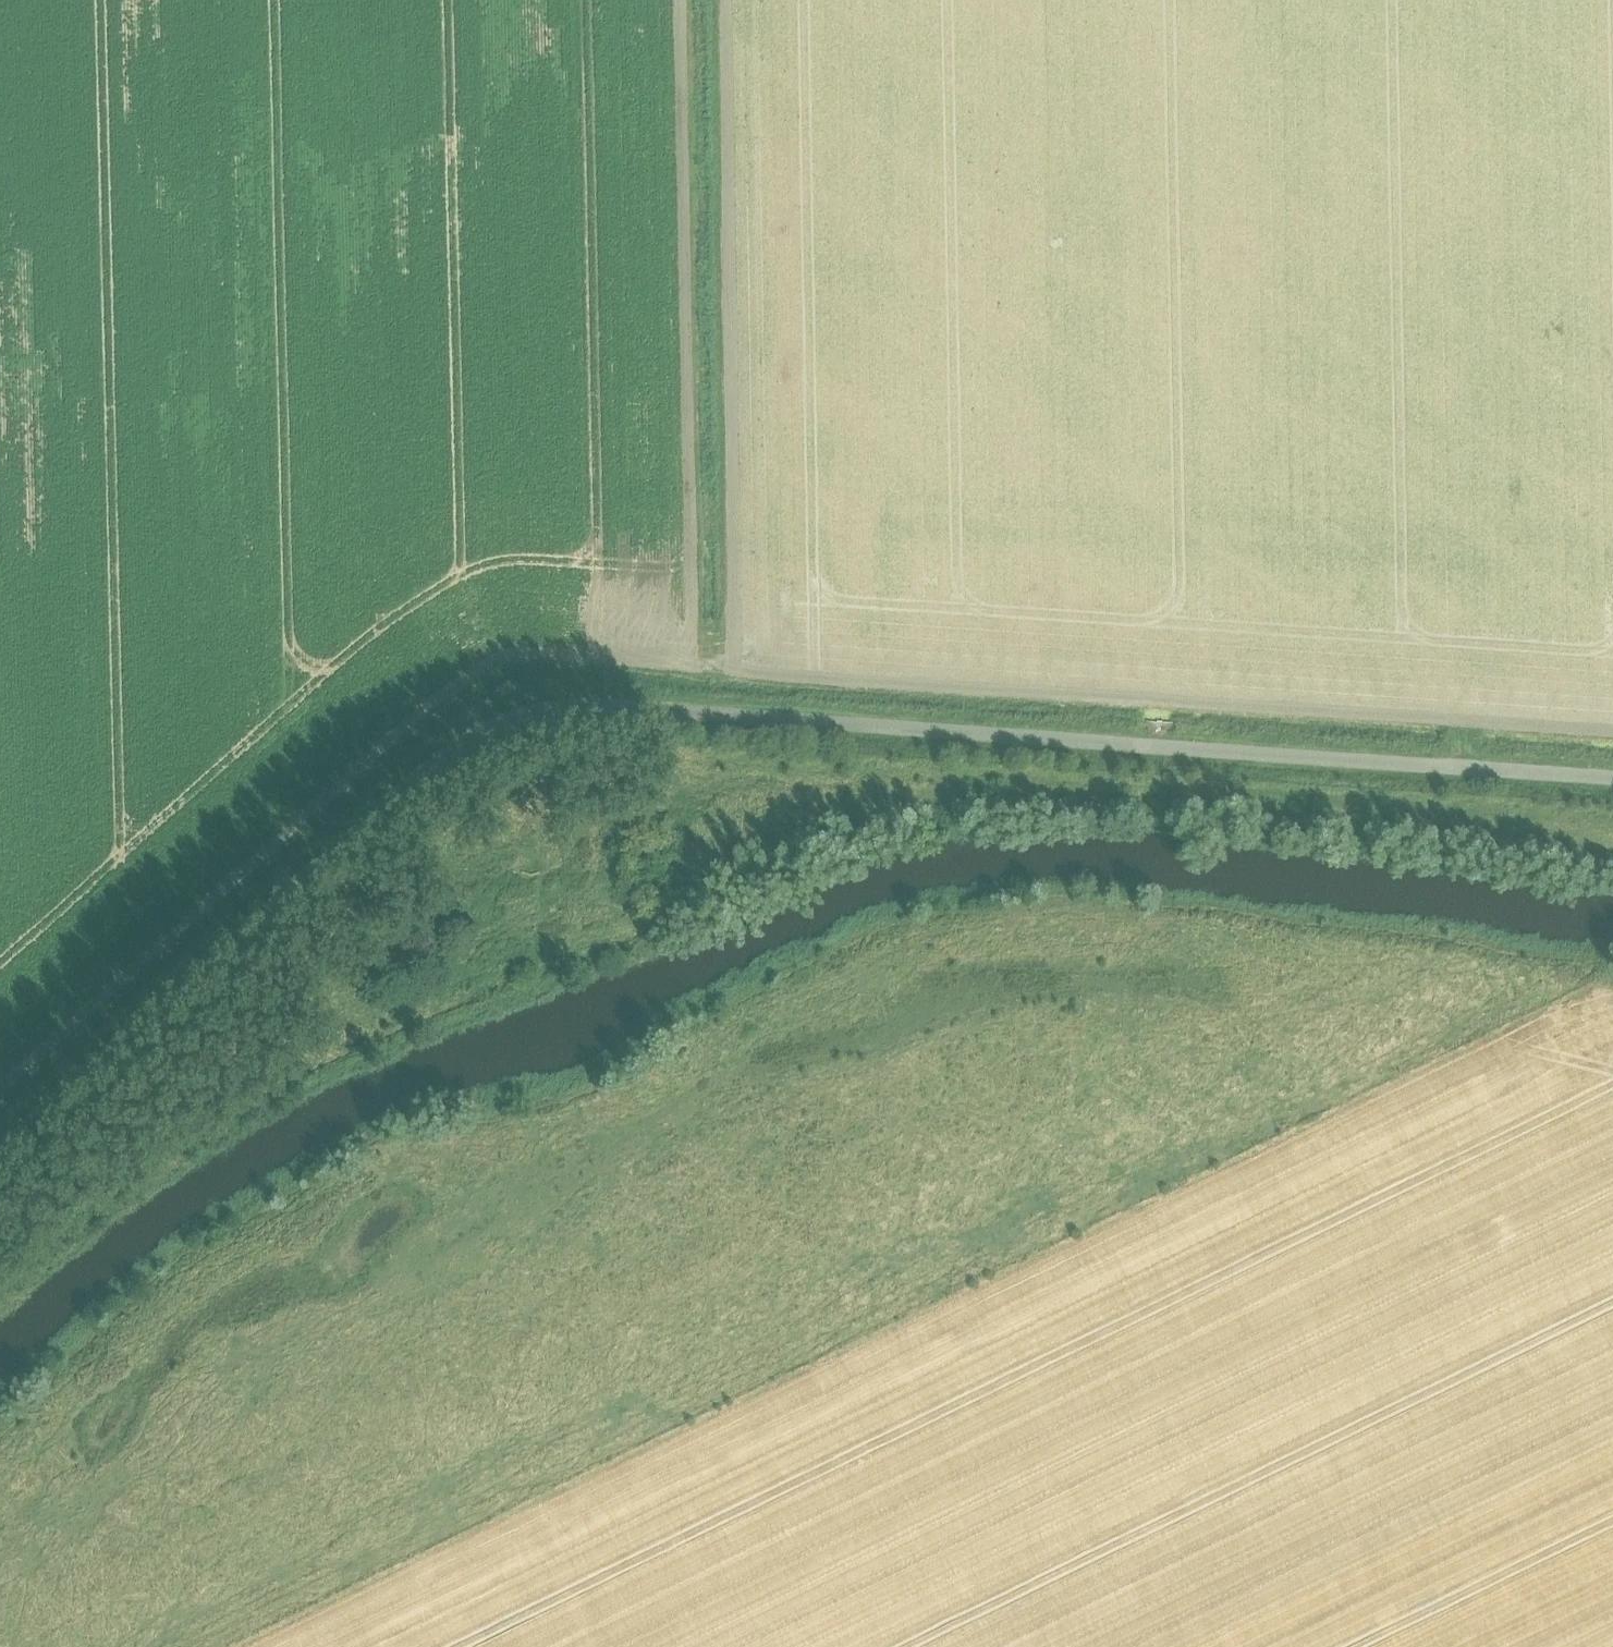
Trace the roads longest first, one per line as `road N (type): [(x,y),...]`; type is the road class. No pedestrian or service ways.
road 1 (unclassified): [(0,1161),(483,736),(553,707),(1612,778)]

